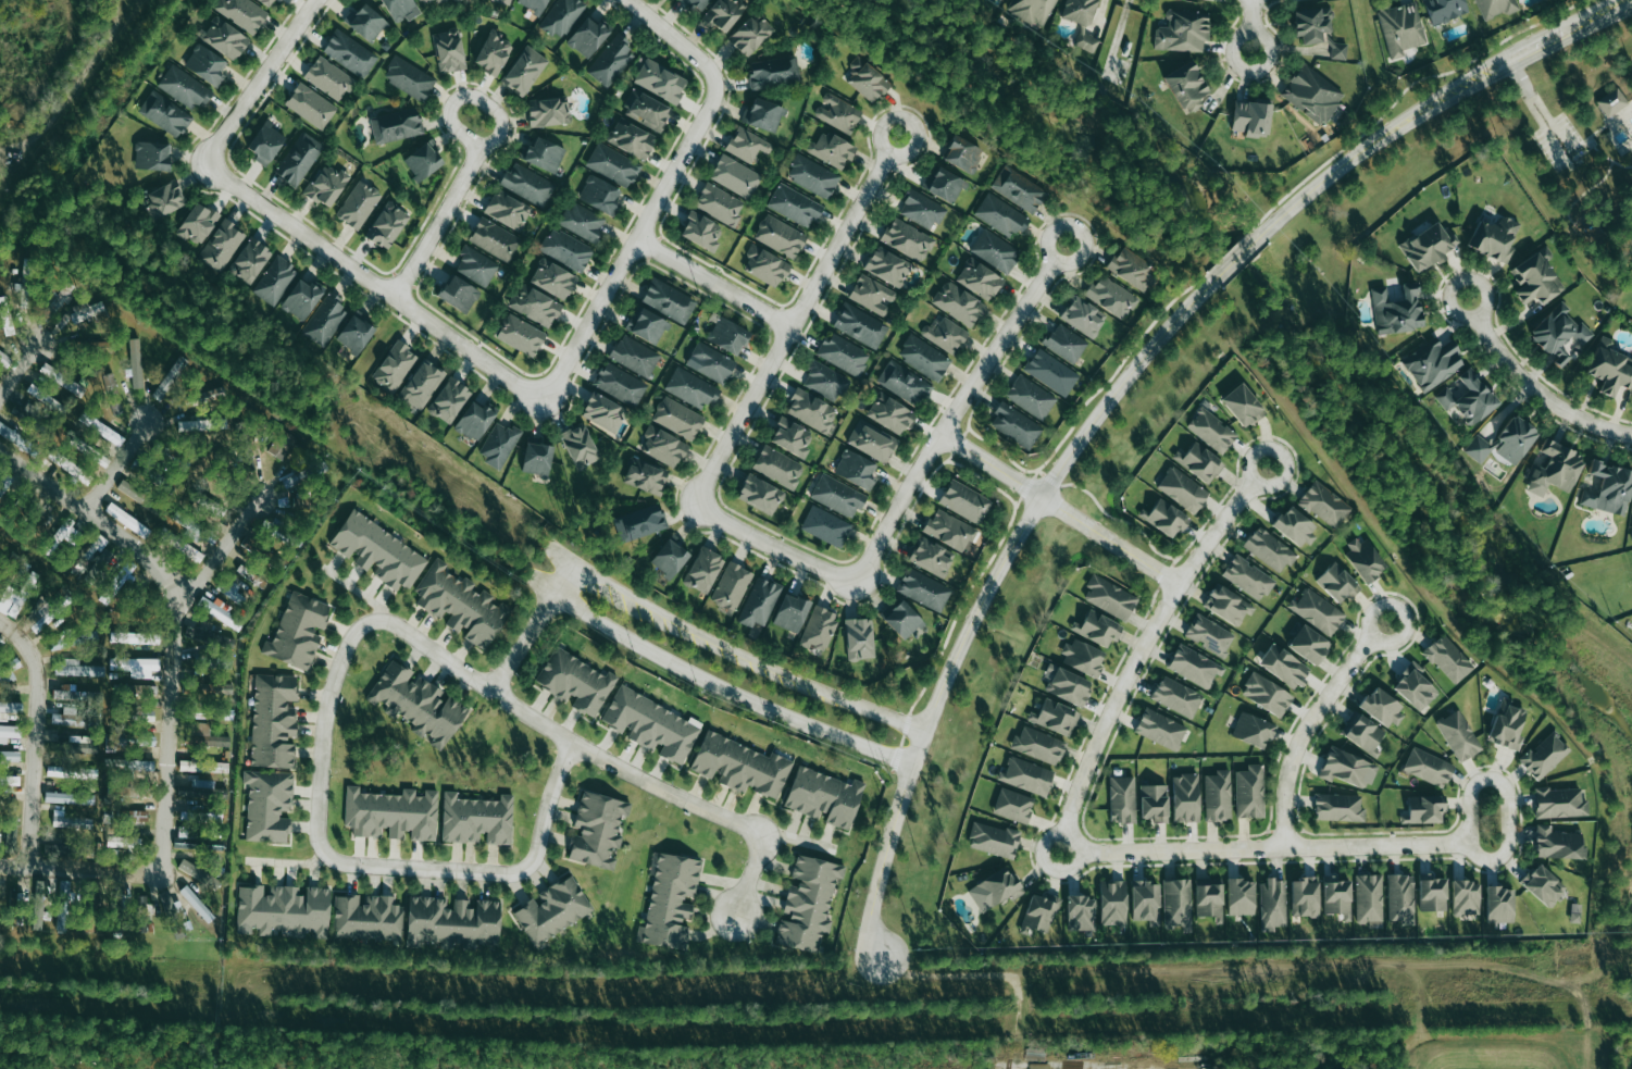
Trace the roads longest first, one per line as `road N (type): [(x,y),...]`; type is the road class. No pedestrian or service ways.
road 1 (tertiary): [(1212,282),(1110,396),(1042,495),(972,620),(913,765)]
road 2 (residential): [(0,450),(135,546),(162,570),(172,592),(161,873)]
road 3 (tertiary): [(1627,0),(1475,73),(1299,196),(1257,235)]
road 4 (residential): [(384,618),(574,742),(760,835)]
road 5 (residential): [(1267,467),(1181,584),(1110,713),(1069,818),(1076,840)]
road 6 (residential): [(700,502),(899,136)]
road 7 (residential): [(212,161),(394,297),(544,395)]
road 8 (residential): [(1067,244),(940,433),(857,581)]
road 9 (residential): [(556,593),(697,675),(913,765)]
road 10 (residential): [(1076,840),(1100,853),(1469,843)]
road 11 (residential): [(926,729),(807,685),(576,563)]
road 12 (residential): [(544,395),(717,87)]
road 13 (residential): [(394,297),(477,156),(501,130),(498,110),(465,96),(451,116),(477,156)]
road 14 (residential): [(940,433),(1181,584)]
road 15 (residential): [(0,621),(29,647),(36,667),(27,866)]
road 16 (residential): [(384,618),(353,635),(334,683),(317,828),(325,852)]
road 17 (residential): [(1284,848),(1284,791),(1296,747),(1387,623)]
road 18 (residential): [(1631,434),(1537,390),(1498,350),(1469,297)]
road 19 (residential): [(913,765),(868,923),(873,947),(888,956)]
road 20 (residential): [(325,852),(350,863),(527,868)]
road 21 (residential): [(1469,843),(1487,860),(1506,848),(1507,793),(1495,779),(1471,788),(1469,843)]
road 22 (residential): [(317,0),(222,135),(212,161)]
road 23 (residential): [(793,325),(637,238)]
road 24 (residential): [(857,581),(700,502)]
road 25 (residential): [(161,873),(0,864)]
road 26 (residential): [(493,692),(576,563)]
road 27 (residential): [(527,868),(574,742)]
road 28 (residential): [(172,592),(197,584),(259,498)]
road 29 (residential): [(717,87),(707,63),(631,0)]

